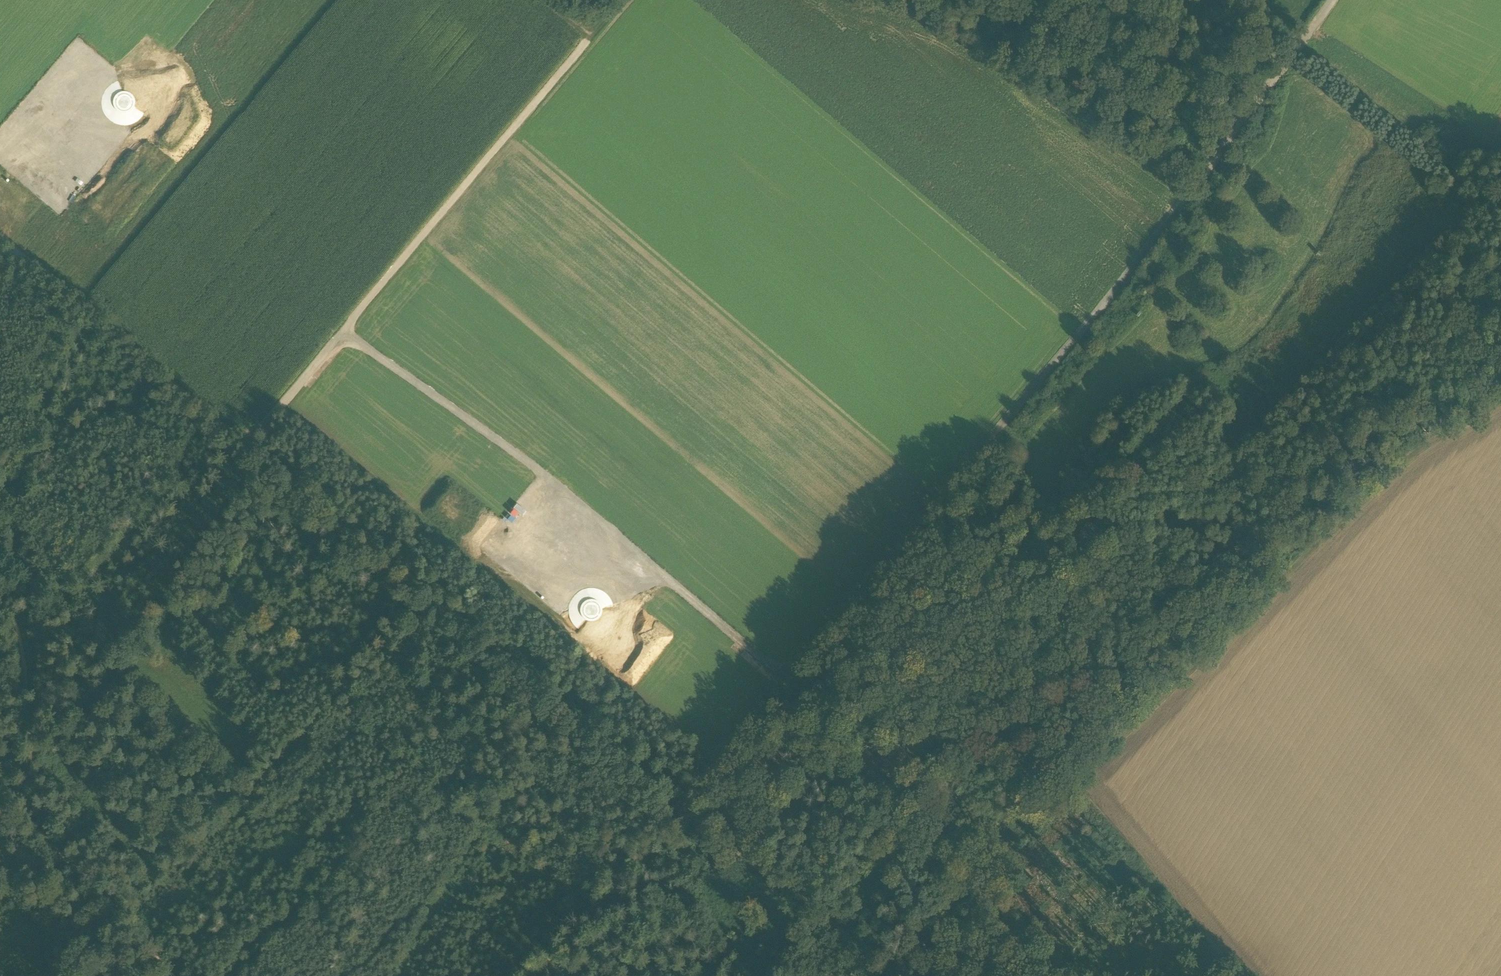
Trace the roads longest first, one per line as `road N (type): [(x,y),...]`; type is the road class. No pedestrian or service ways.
road 1 (track): [(1332,0),(1108,299),(534,975)]
road 2 (track): [(911,975),(675,809),(0,238)]
road 3 (track): [(1500,404),(1395,465),(894,964)]
road 4 (track): [(789,675),(342,329)]
road 5 (track): [(244,444),(588,39)]
road 6 (track): [(0,595),(20,623),(39,837),(172,975)]
road 7 (track): [(1185,194),(957,36)]

